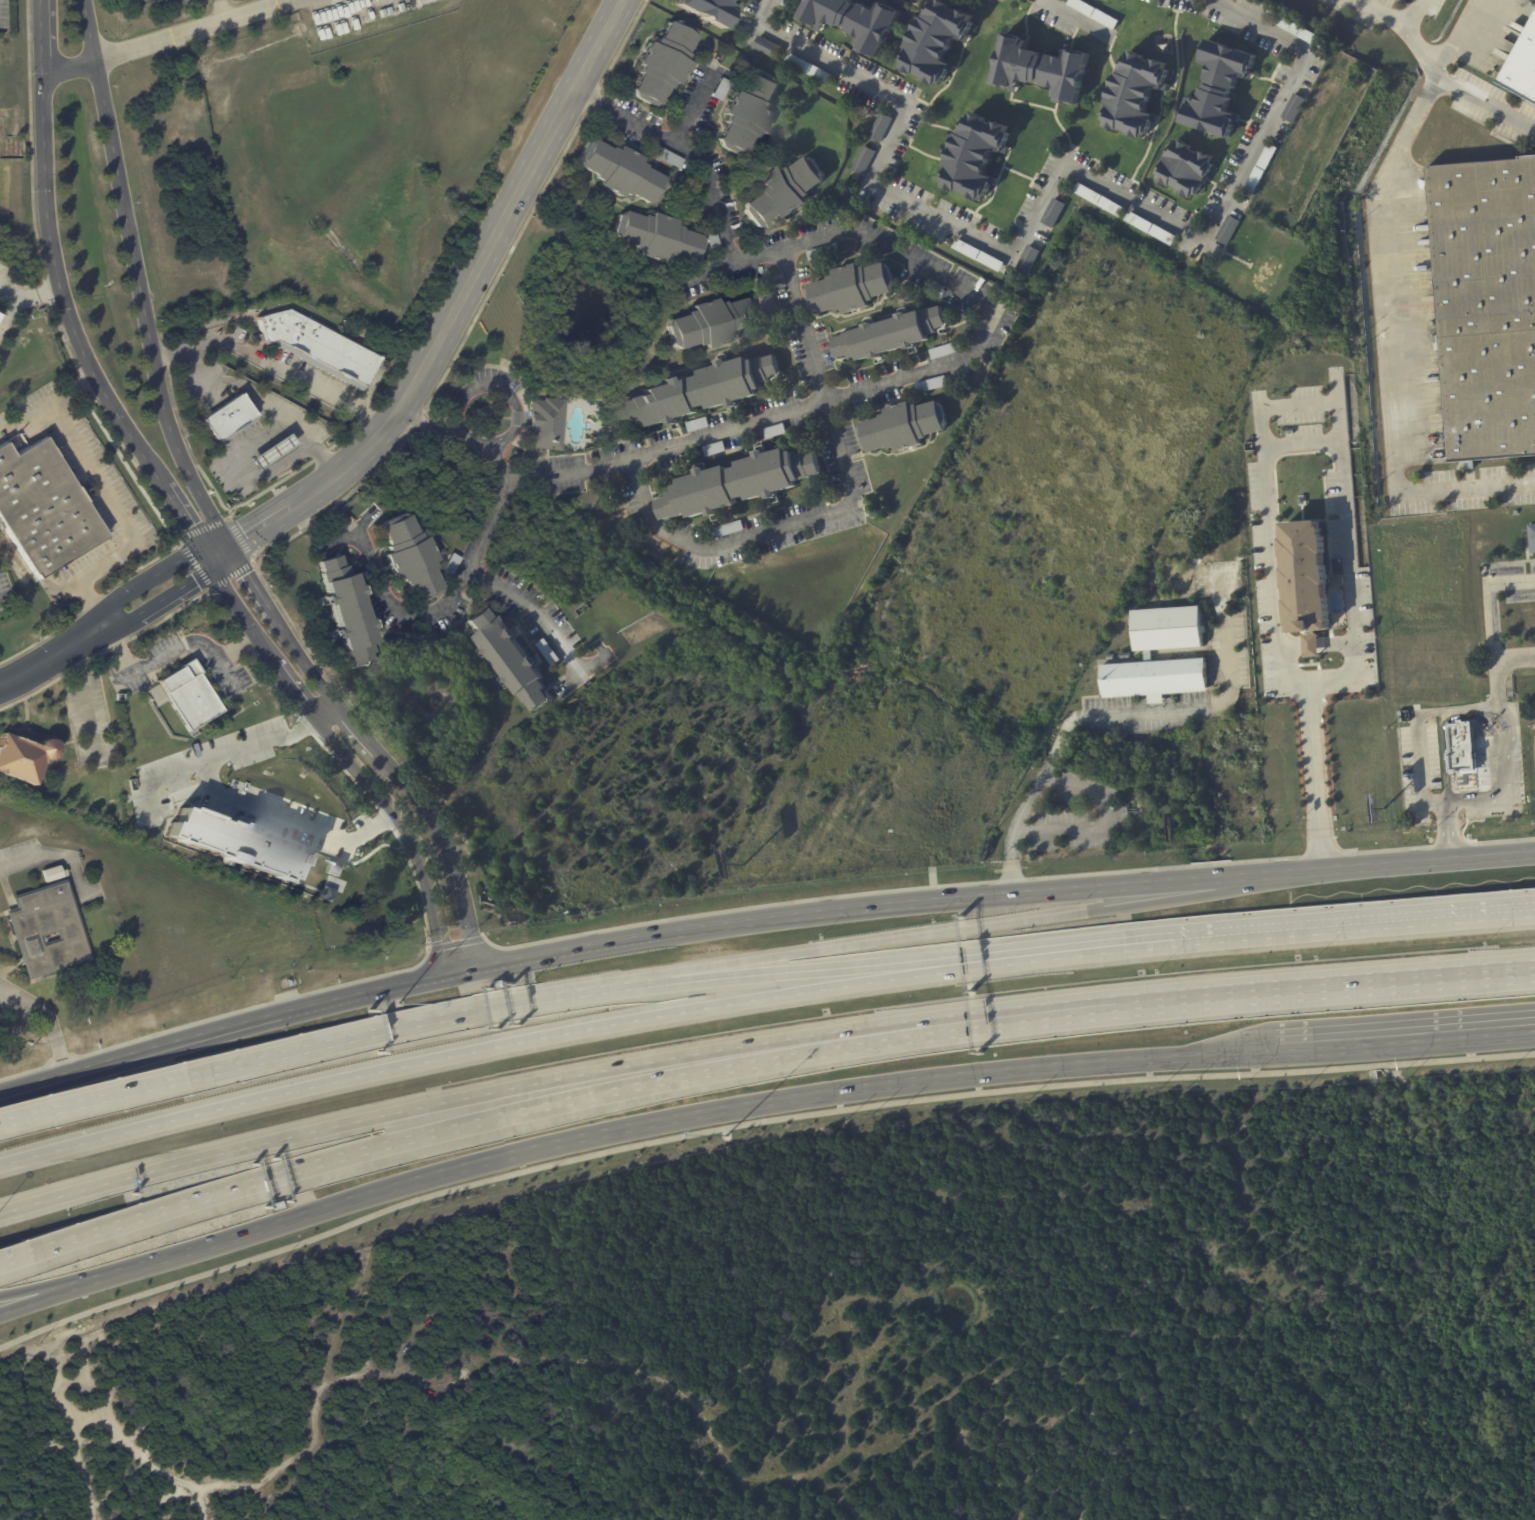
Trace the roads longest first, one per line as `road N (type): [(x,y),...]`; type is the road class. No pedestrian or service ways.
road 1 (residential): [(606,106),(696,154),(740,265),(851,230),(998,314),(973,362),(582,474),(514,482),(457,594),(425,619),(404,614),(390,597),(358,531),(334,542)]
road 2 (secondary): [(1326,868),(891,905),(574,949),(339,997),(69,1074)]
road 3 (secondary): [(90,1282),(360,1193),(692,1111),(1274,1045)]
road 4 (tertiary): [(480,966),(456,859),(432,811),(290,640),(182,457),(98,62)]
road 5 (motorway): [(689,1064),(1034,1014),(1534,970)]
road 6 (tertiary): [(629,0),(400,408),(350,464),(210,558)]
road 7 (motorway): [(0,1214),(299,1137),(689,1064)]
road 8 (motorway): [(984,960),(535,1039),(293,1091)]
road 9 (motorway): [(1277,872),(1221,891),(590,991)]
road 10 (motorway): [(30,1252),(689,1064)]
road 11 (motorway): [(1534,908),(984,960)]
road 12 (residential): [(636,458),(657,526),(710,555),(841,513),(855,493),(787,247)]
road 13 (tertiary): [(44,75),(45,182),(64,300),(107,395),(164,485)]
road 14 (motorway): [(984,960),(590,991)]
road 15 (motorway): [(504,1006),(187,1077)]
road 16 (motorway): [(293,1091),(0,1166)]
road 17 (tertiary): [(316,716),(406,835),(444,973)]
road 18 (secondary): [(1274,1045),(1534,1027)]
road 19 (residential): [(210,558),(0,683)]
road 20 (secondary): [(1534,851),(1326,868)]
road 21 (residential): [(485,451),(460,435),(456,414),(475,388),(498,387),(516,400),(519,431),(505,447),(485,451)]
road 22 (motorway): [(187,1077),(0,1127)]
road 23 (residential): [(468,567),(524,602),(580,672)]
road 24 (tertiary): [(210,558),(277,661)]

